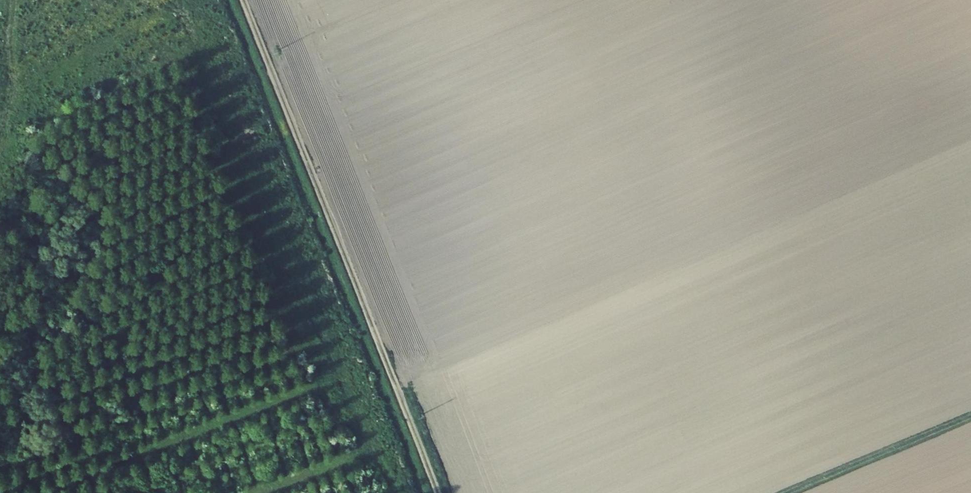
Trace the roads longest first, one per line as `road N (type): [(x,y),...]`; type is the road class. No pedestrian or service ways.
road 1 (track): [(246,0),(437,492)]
road 2 (track): [(788,492),(970,417)]

